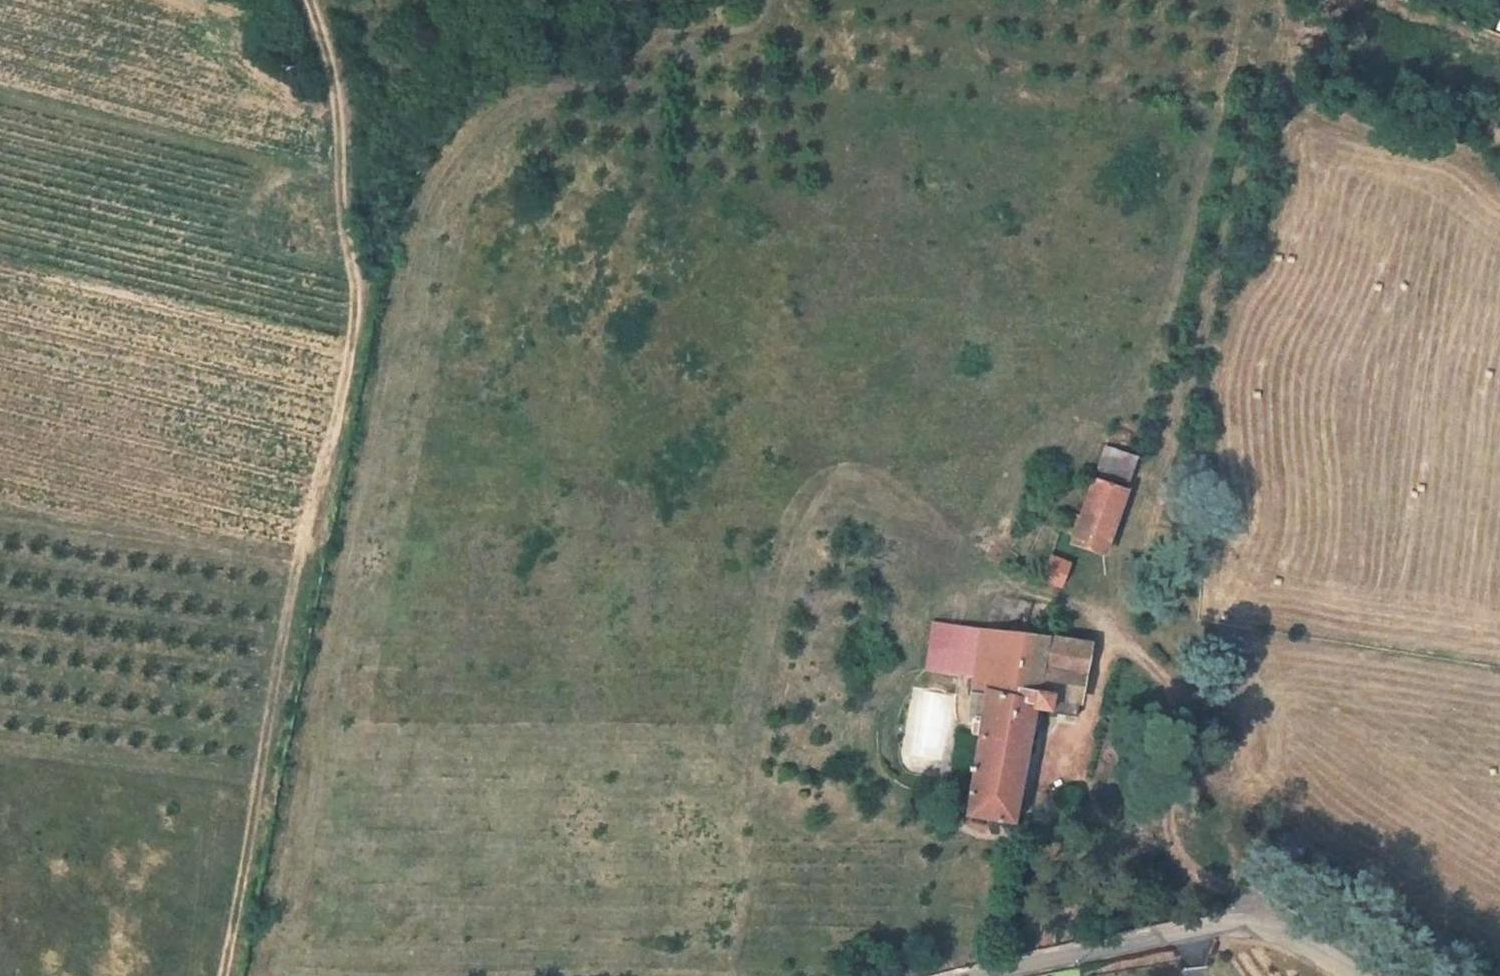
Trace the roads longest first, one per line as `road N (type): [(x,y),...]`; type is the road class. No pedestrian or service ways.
road 1 (track): [(225,975),(356,310),(338,120),(309,0)]
road 2 (tertiary): [(1355,975),(1282,930),(1251,920),(988,975)]

